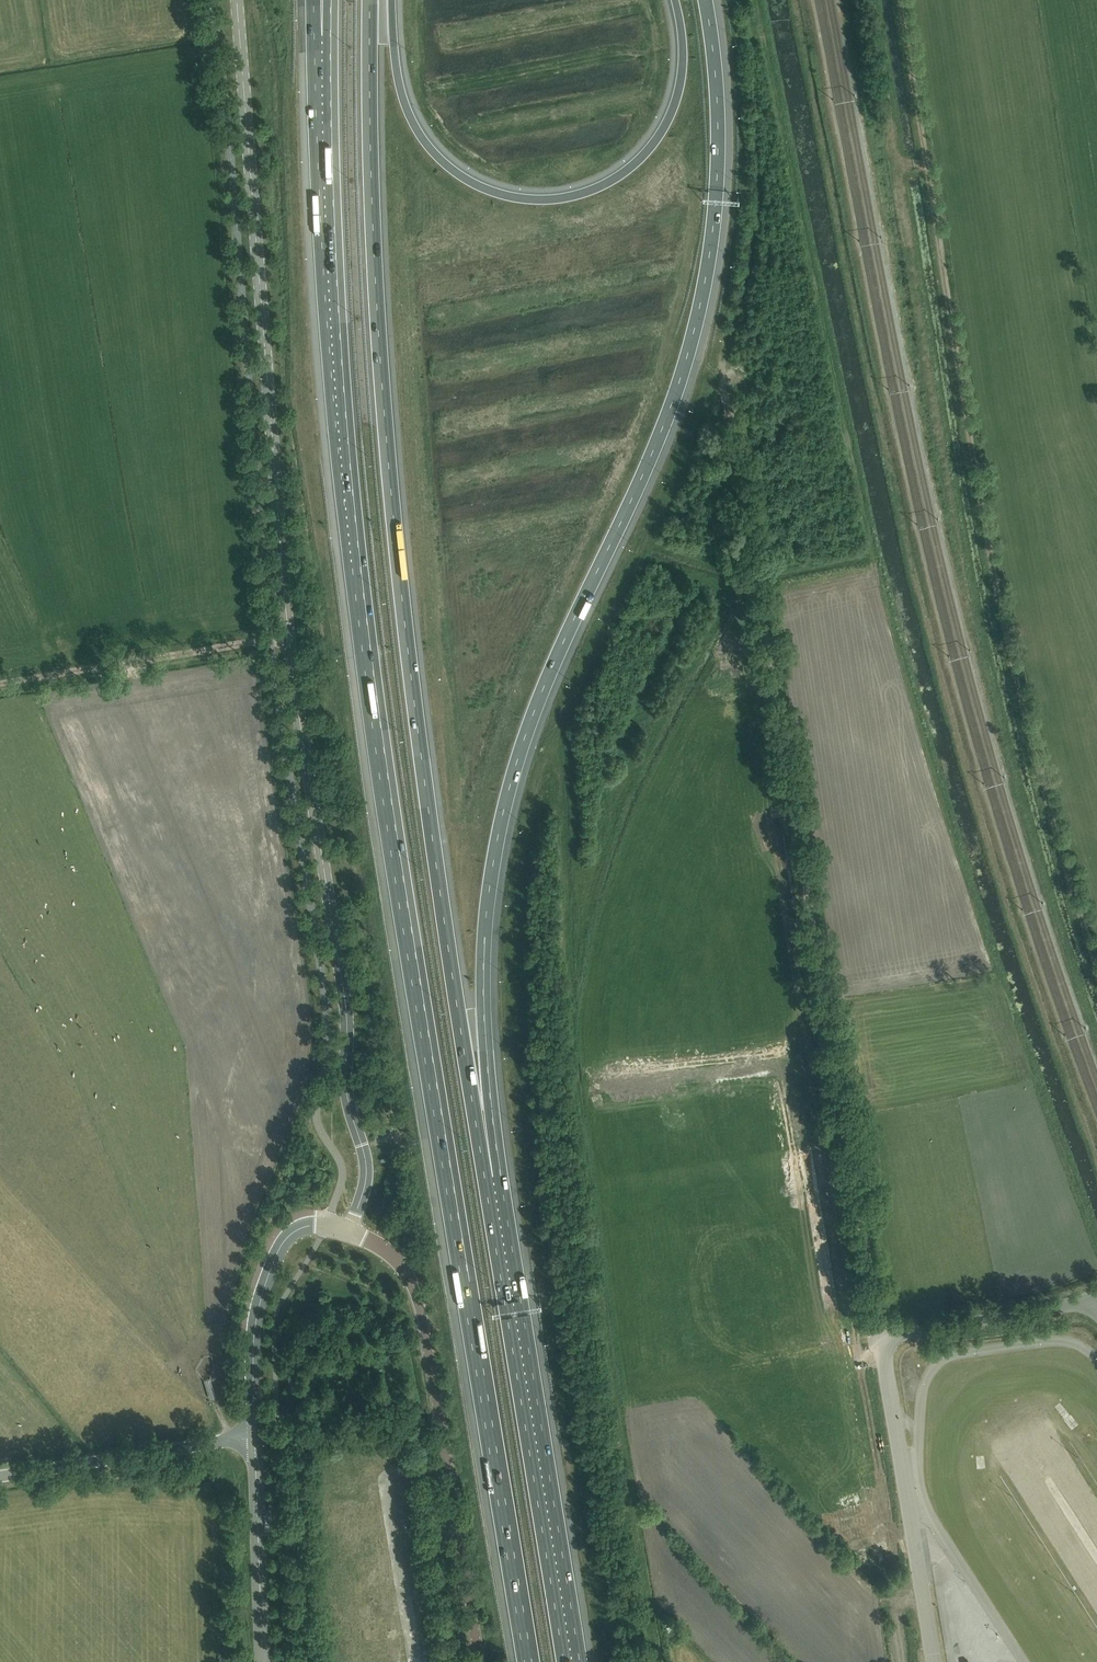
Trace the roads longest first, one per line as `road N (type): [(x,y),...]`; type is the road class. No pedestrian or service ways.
road 1 (motorway): [(327,36),(342,415),(373,714),(530,1661)]
road 2 (tertiary): [(349,1231),(368,1170),(350,1108),(342,979),(290,638),(237,0)]
road 3 (motorway): [(485,1178),(485,937),(501,828),(542,692),(667,421),(706,291),(720,175),(707,0)]
road 4 (motorway): [(485,1178),(397,549),(374,257),(370,0)]
road 5 (track): [(1096,960),(1055,830),(996,578),(903,0)]
road 6 (track): [(867,1258),(756,595)]
road 7 (motorway): [(674,0),(682,69),(656,142),(599,189),(534,201),(469,182),(416,128),(399,80),(391,0)]
road 8 (motorway): [(566,1661),(485,1178)]
road 9 (tertiary): [(480,1661),(415,1287),(394,1255),(349,1231)]
road 10 (unclassified): [(933,1661),(883,1357)]
road 11 (track): [(0,684),(290,638)]
road 12 (tertiary): [(349,1231),(304,1226),(290,1232),(276,1259),(255,1341),(255,1436)]
road 13 (unclassified): [(0,1477),(255,1436)]
road 14 (unclassified): [(883,1357),(897,1333),(1094,1298)]
road 15 (tertiary): [(263,1661),(255,1436)]
road 16 (track): [(926,166),(897,163),(871,0)]

